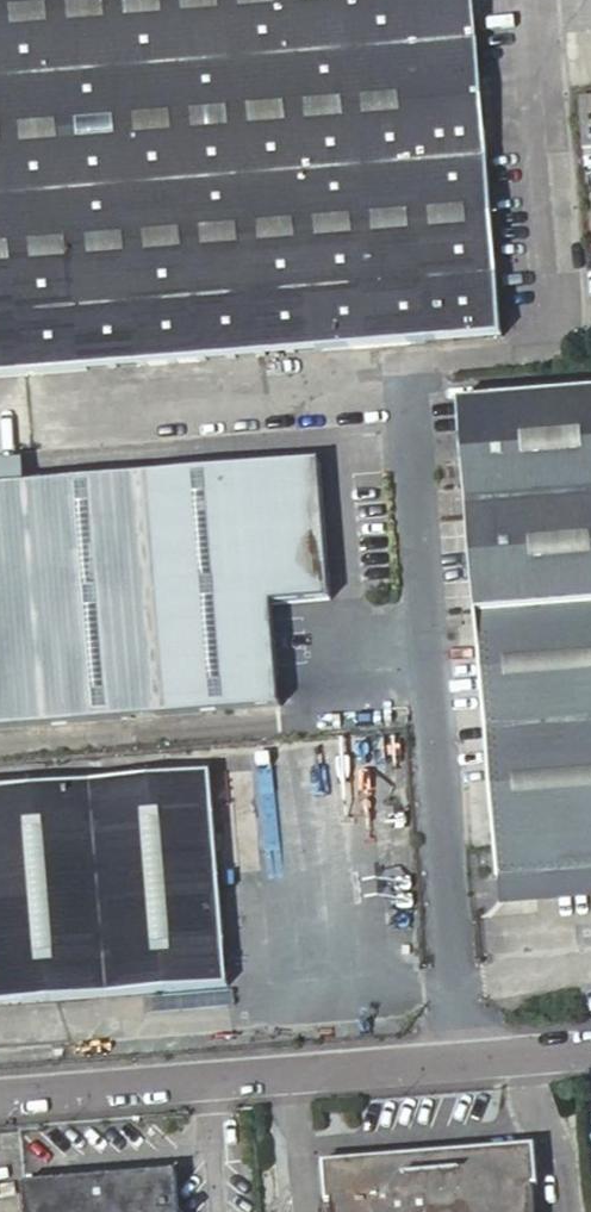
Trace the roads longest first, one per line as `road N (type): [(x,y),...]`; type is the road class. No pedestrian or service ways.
road 1 (residential): [(590,1051),(0,1097)]

